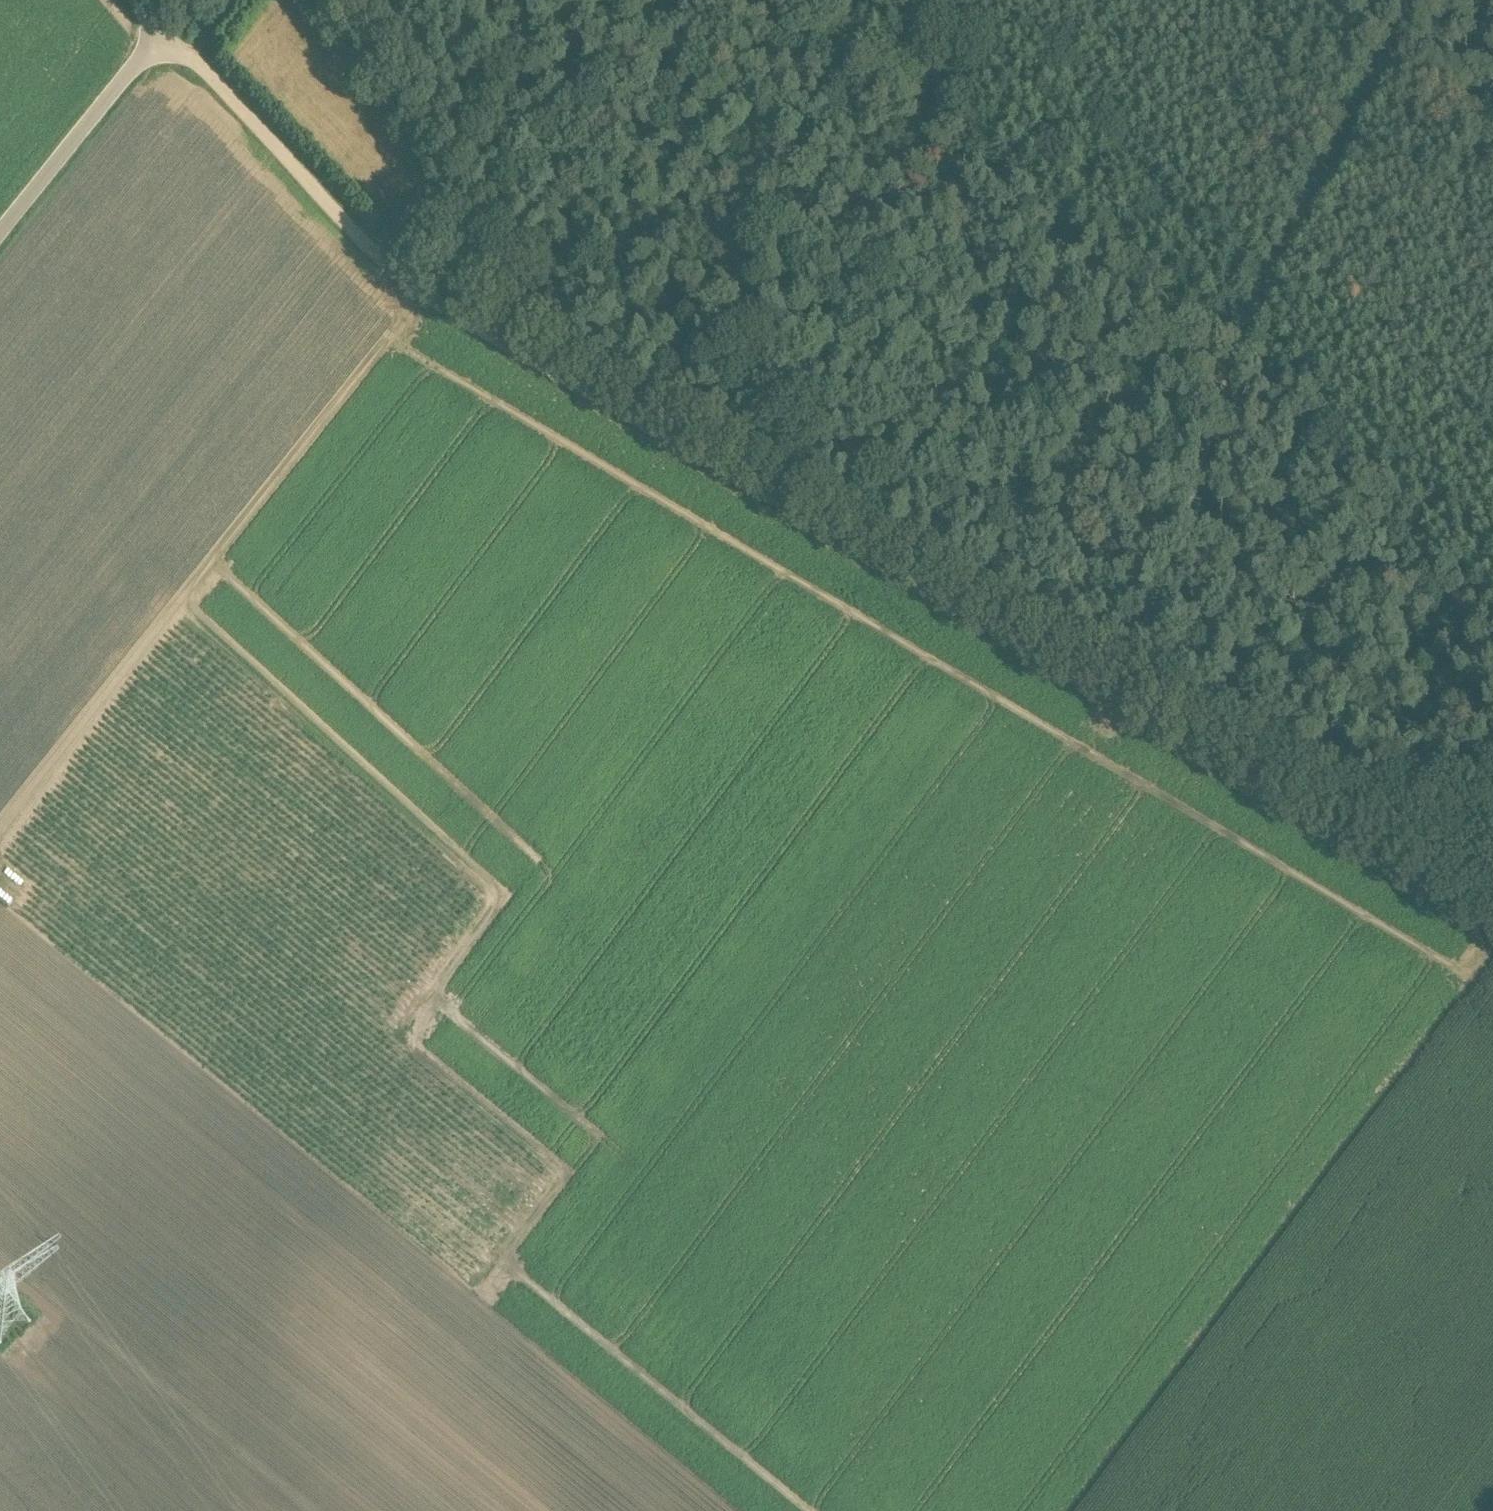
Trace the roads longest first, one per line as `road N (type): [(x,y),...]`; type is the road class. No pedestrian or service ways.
road 1 (track): [(1492,934),(416,286),(162,37)]
road 2 (track): [(430,295),(0,829)]
road 3 (unclassified): [(0,238),(162,37)]

